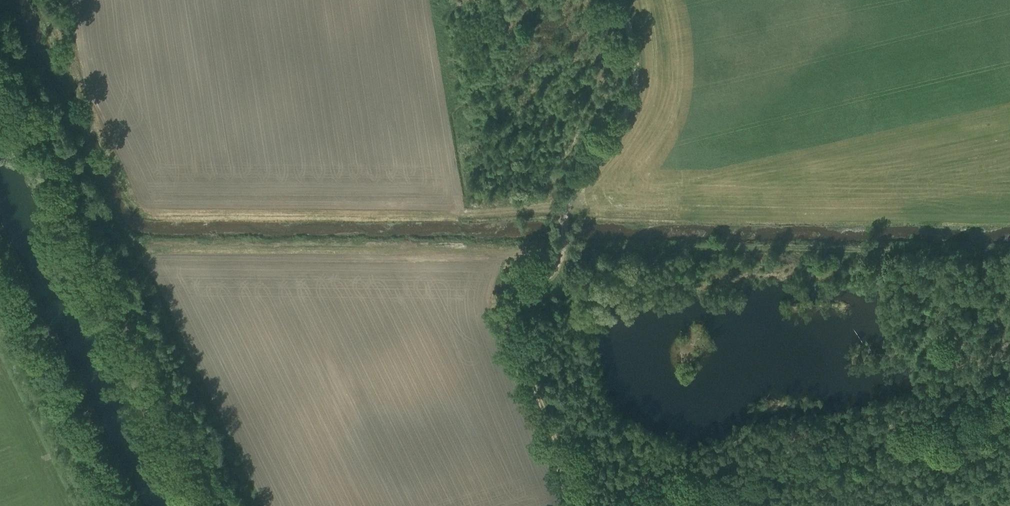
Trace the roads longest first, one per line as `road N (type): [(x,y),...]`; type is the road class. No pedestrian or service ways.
road 1 (track): [(585,505),(514,310),(557,269),(568,199),(636,86),(623,0)]
road 2 (track): [(132,505),(0,239)]

